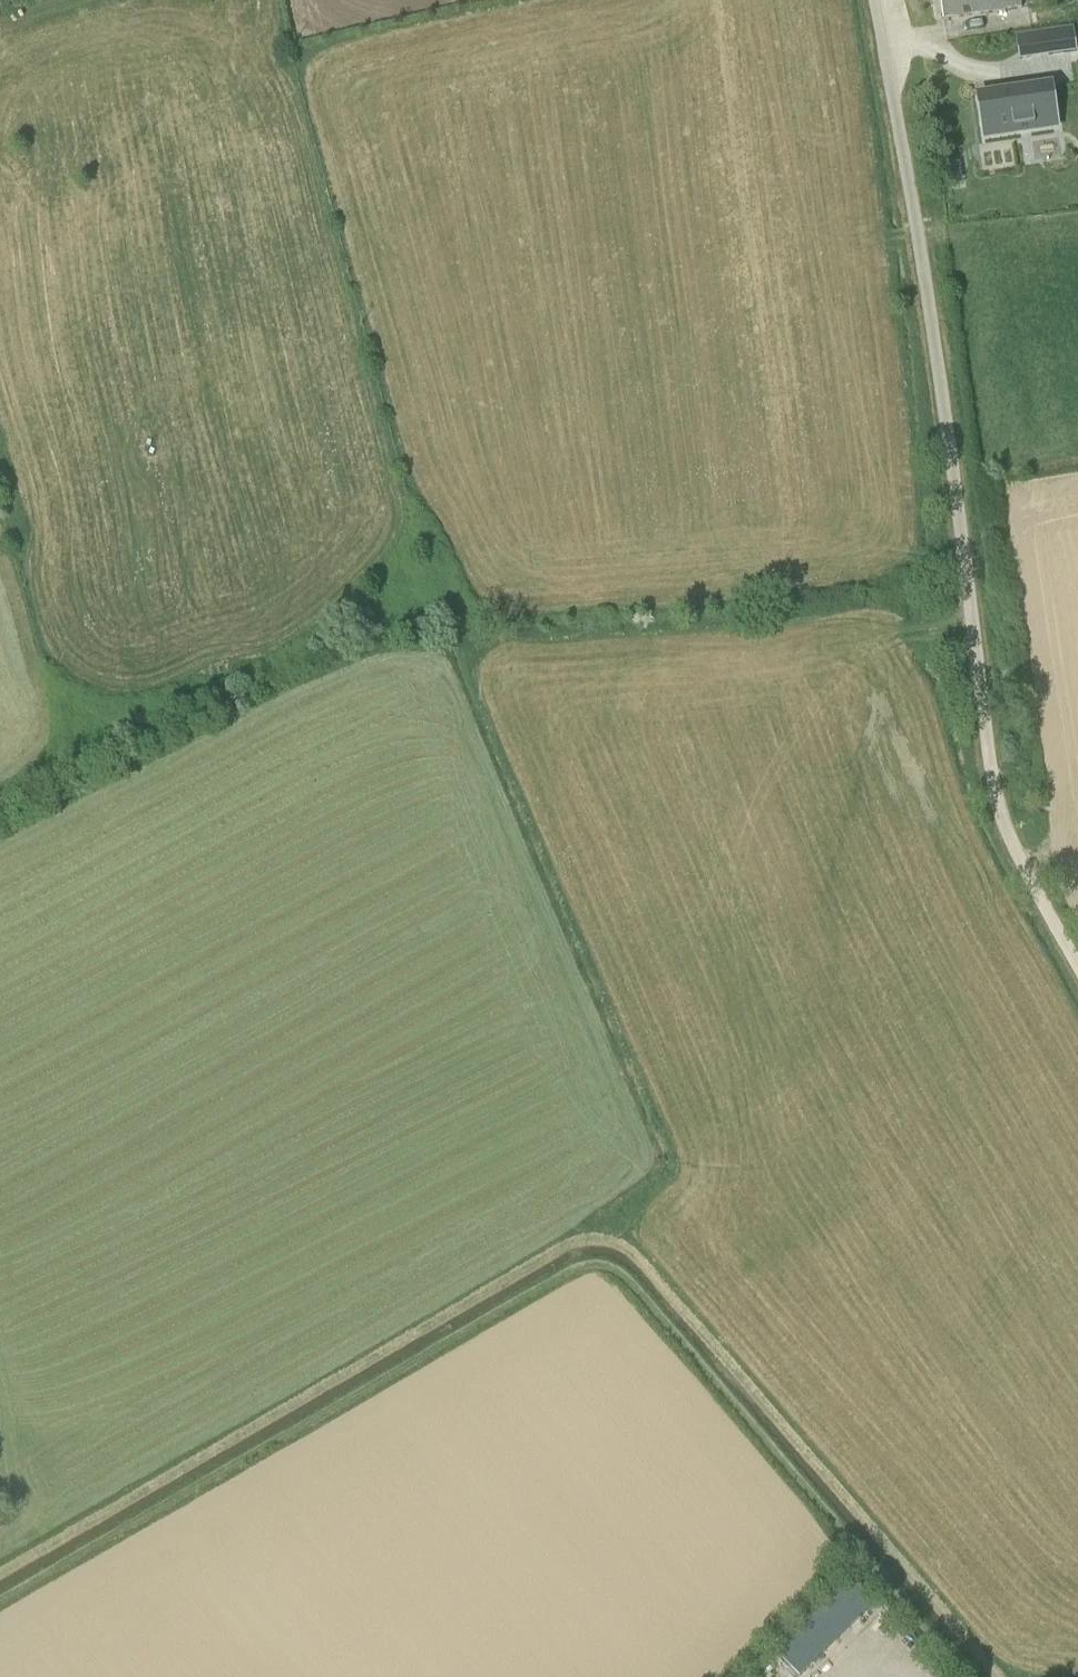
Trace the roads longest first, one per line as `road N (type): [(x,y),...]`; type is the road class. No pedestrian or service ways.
road 1 (unclassified): [(1077,966),(1024,867),(992,769),(950,437),(880,0)]

